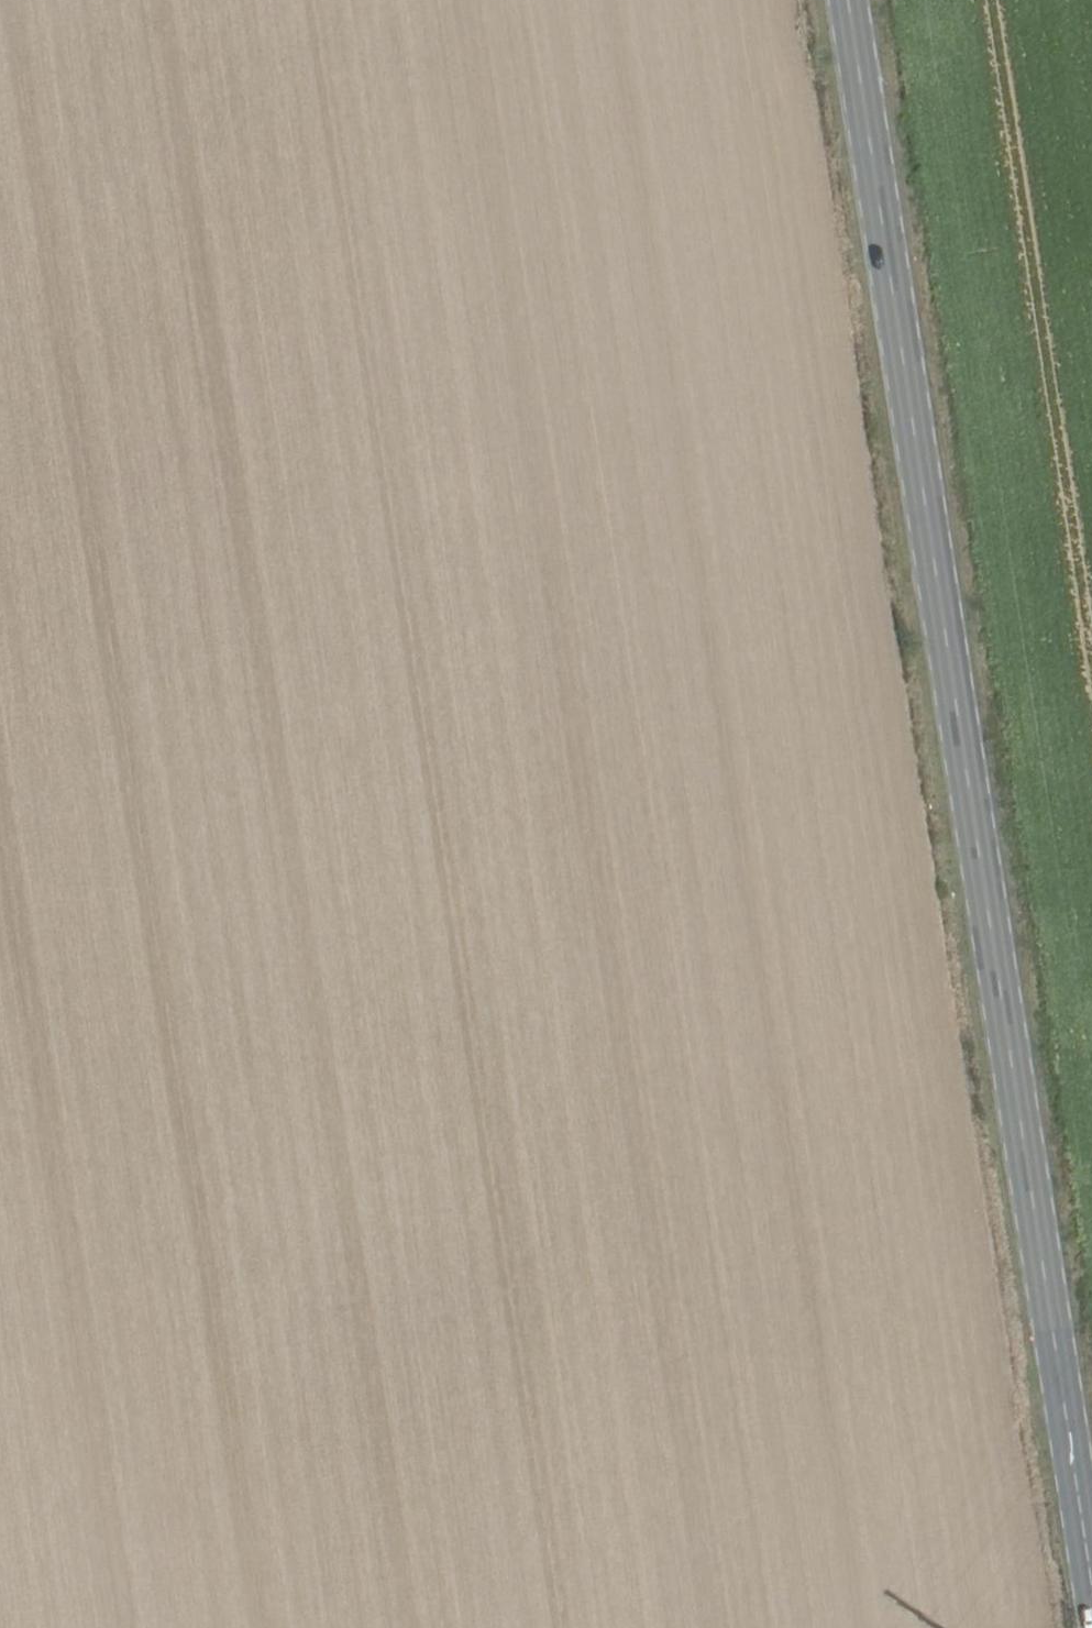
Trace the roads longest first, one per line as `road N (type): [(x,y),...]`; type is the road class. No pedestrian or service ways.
road 1 (primary): [(1091,1599),(849,0)]

